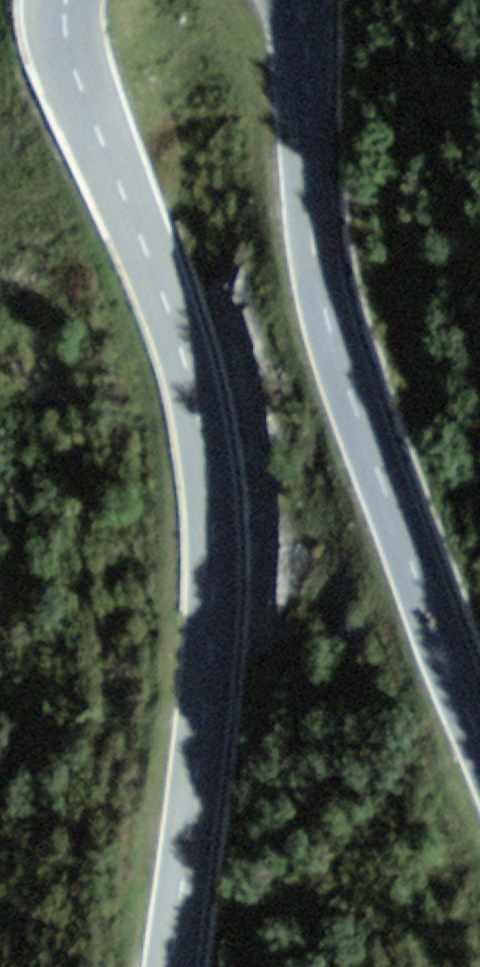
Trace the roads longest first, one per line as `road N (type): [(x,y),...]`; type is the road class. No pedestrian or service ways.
road 1 (secondary): [(66,0),(73,67),(169,311),(209,469),(214,608),(172,966)]
road 2 (secondary): [(479,736),(328,318),(312,222),(297,0)]

